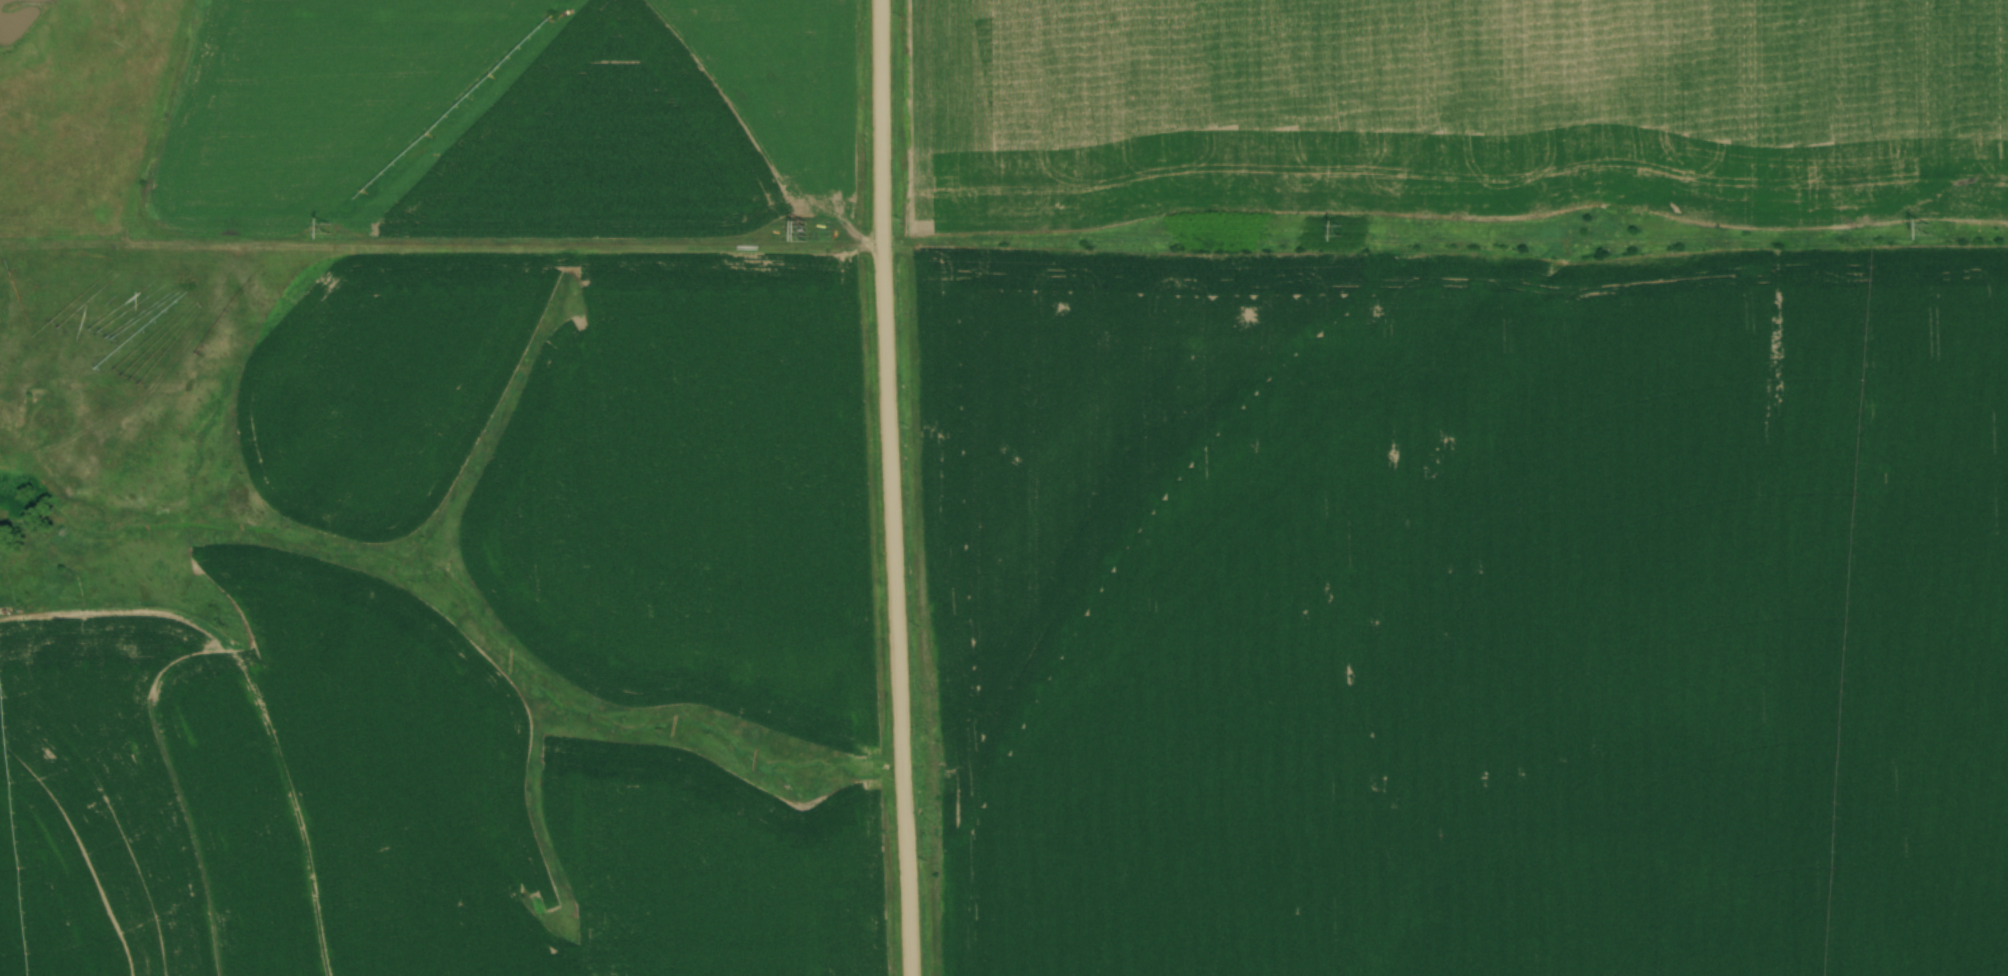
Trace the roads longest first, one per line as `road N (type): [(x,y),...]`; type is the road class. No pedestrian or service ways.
road 1 (residential): [(909,975),(881,362),(879,0)]

